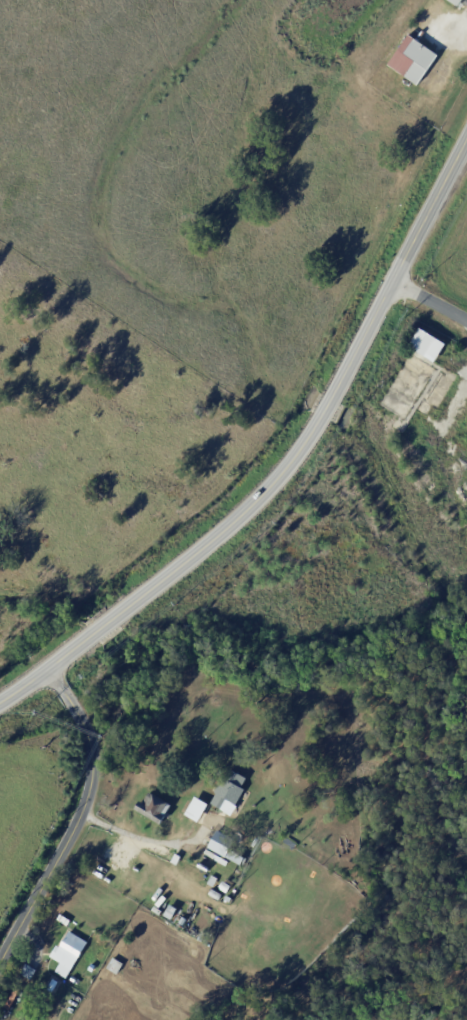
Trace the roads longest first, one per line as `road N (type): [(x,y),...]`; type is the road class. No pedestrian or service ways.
road 1 (secondary): [(113,617),(229,527),(309,435),(466,144)]
road 2 (residential): [(46,669),(86,734),(90,790),(0,956)]

